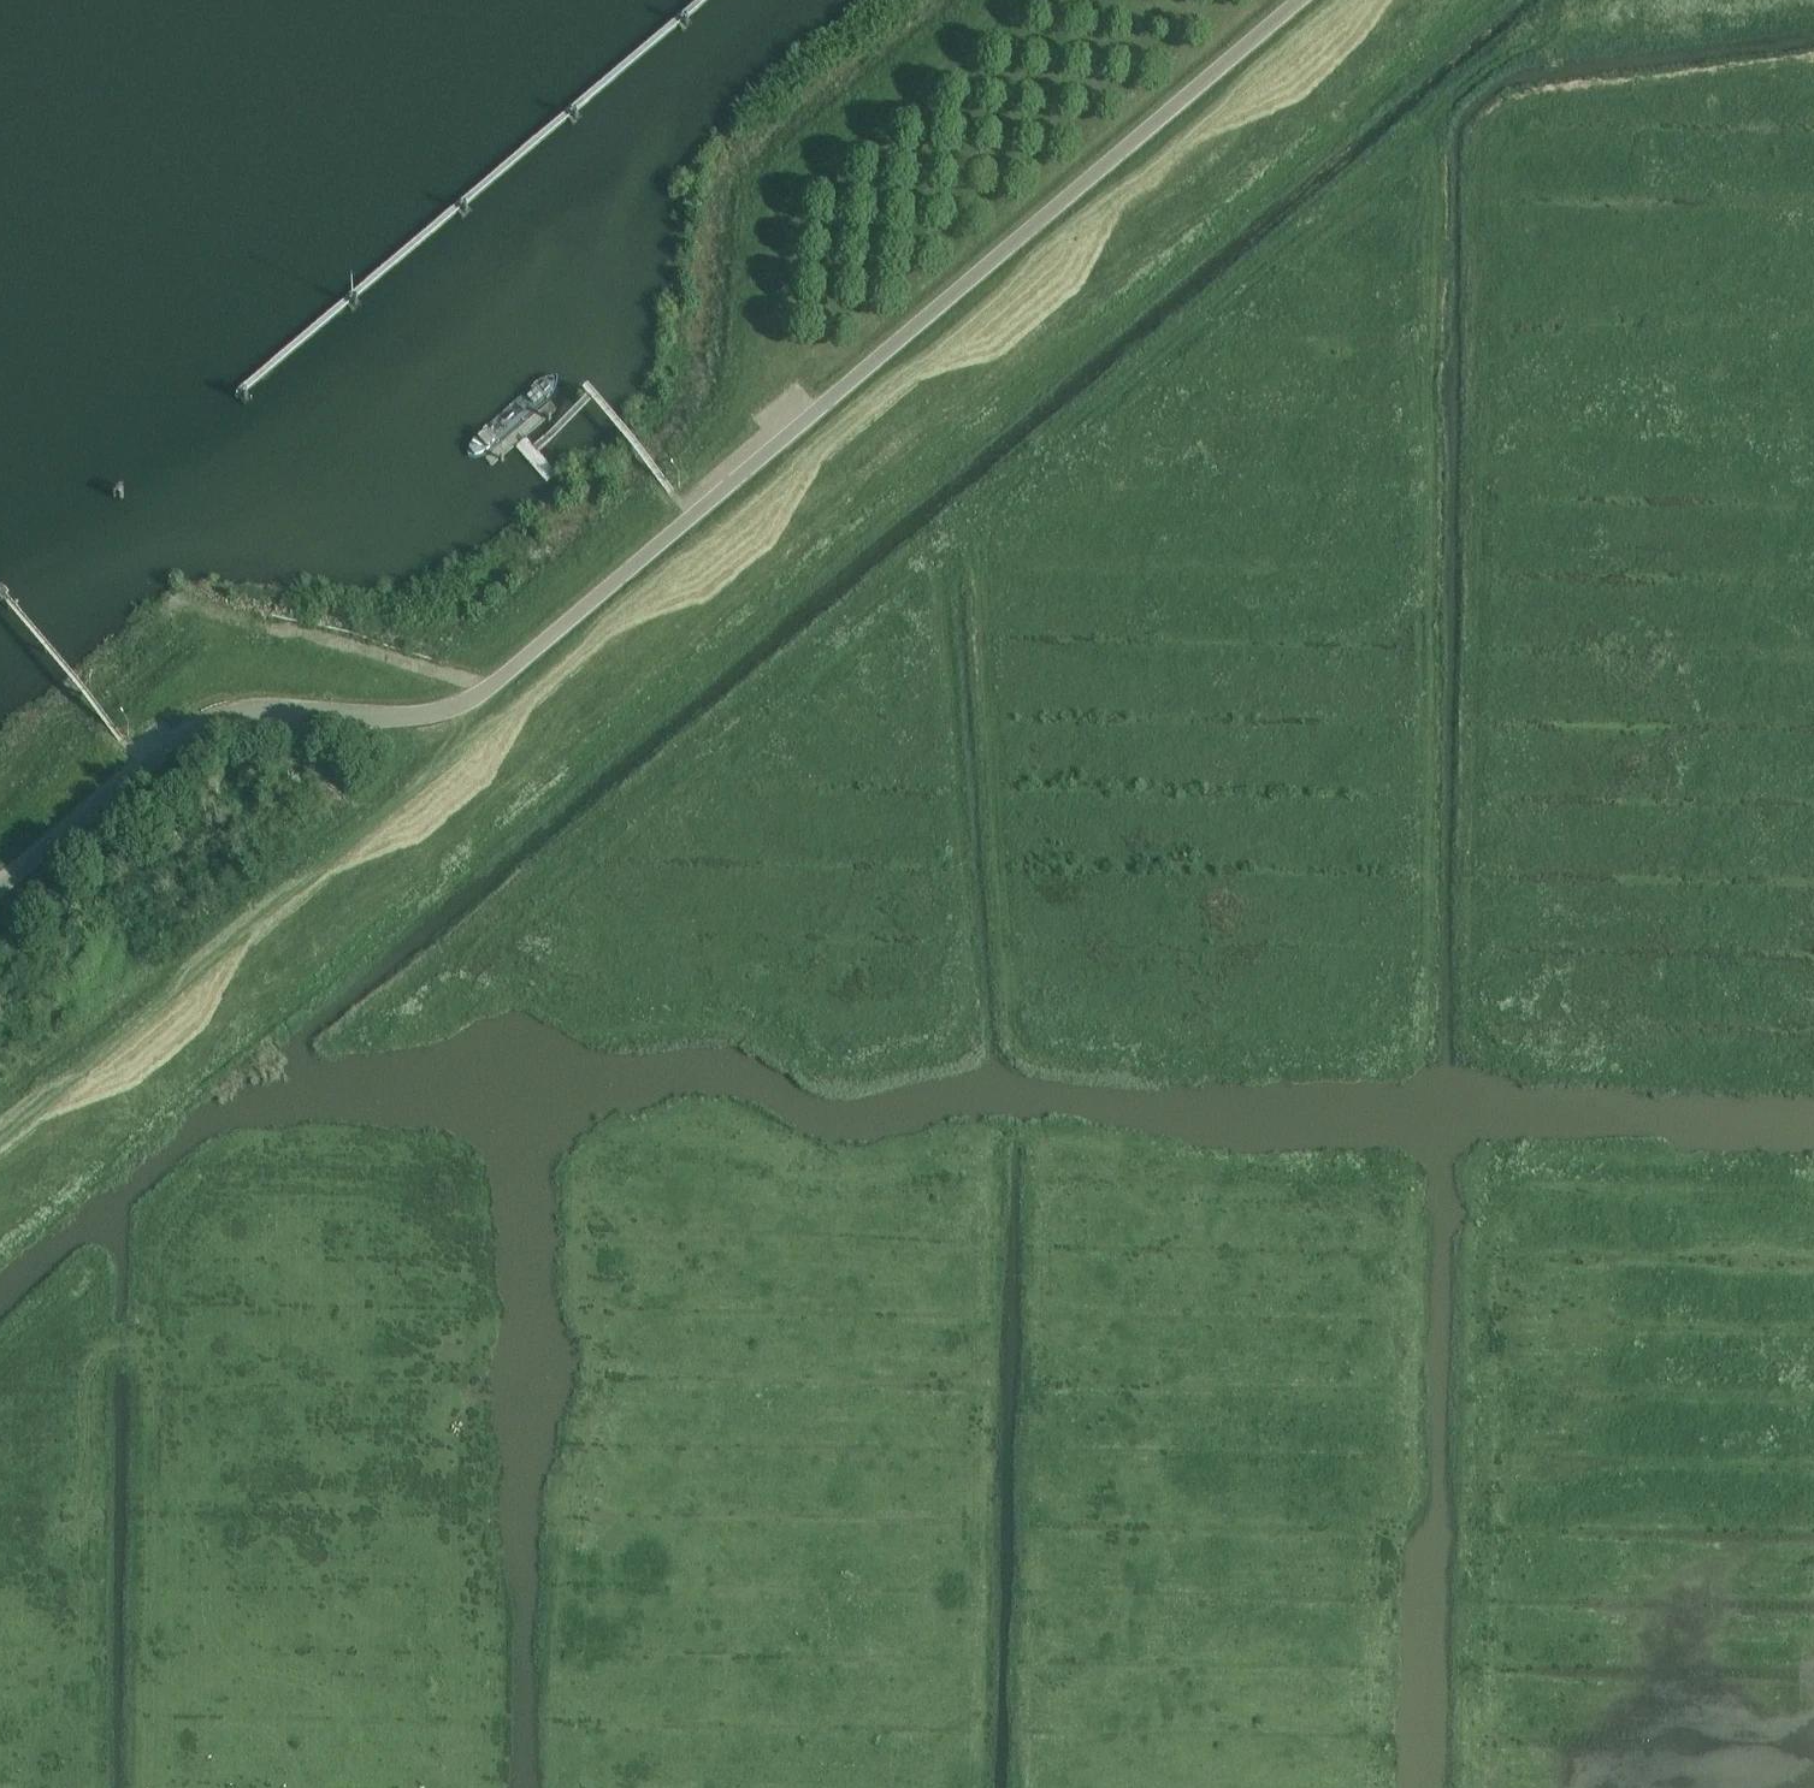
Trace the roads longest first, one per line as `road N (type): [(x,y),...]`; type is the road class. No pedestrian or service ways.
road 1 (unclassified): [(0,889),(143,769),(229,718),(274,711),(433,714),(489,691),(1300,0)]
road 2 (track): [(467,704),(0,1100)]

